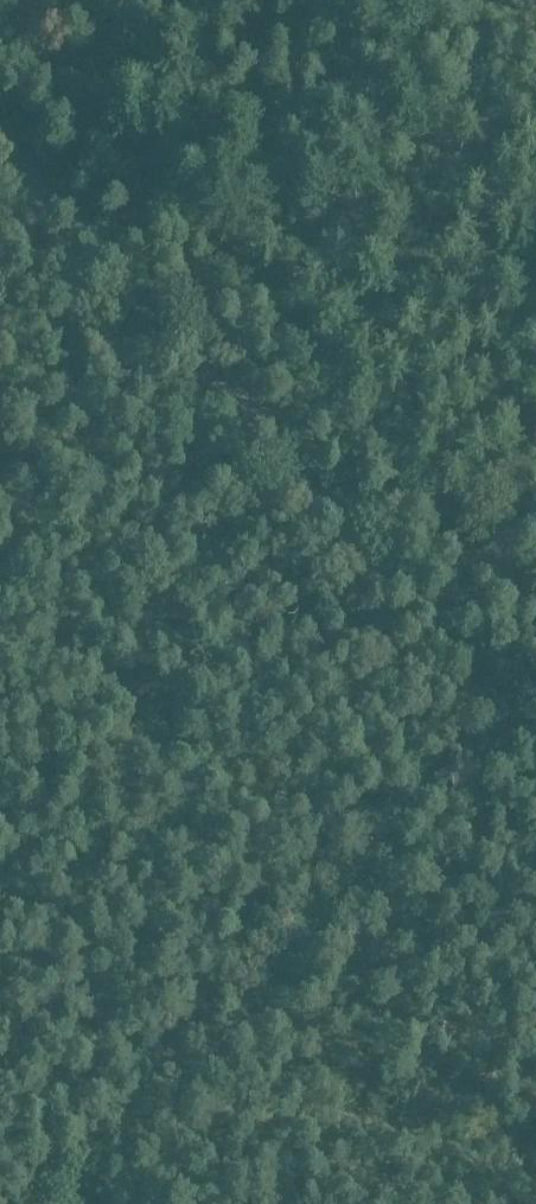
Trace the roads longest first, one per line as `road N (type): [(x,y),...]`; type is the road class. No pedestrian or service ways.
road 1 (unclassified): [(535,749),(0,150)]
road 2 (track): [(492,699),(96,1203)]
road 3 (track): [(231,410),(535,259)]

